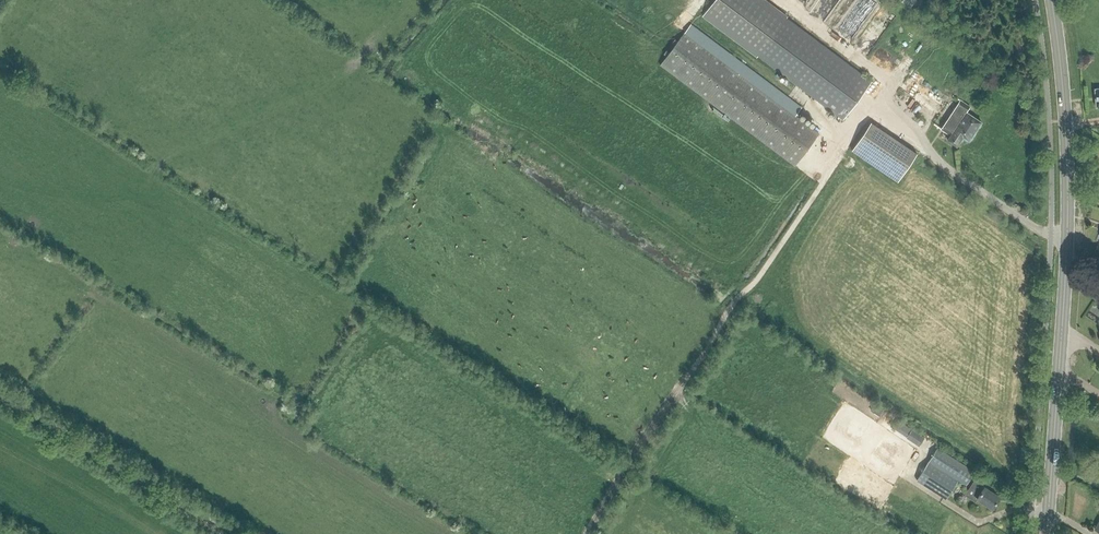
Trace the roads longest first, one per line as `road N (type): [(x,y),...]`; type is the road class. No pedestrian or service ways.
road 1 (primary): [(1046,533),(1068,238),(1052,0)]
road 2 (track): [(0,395),(226,533)]
road 3 (track): [(783,0),(891,81)]

